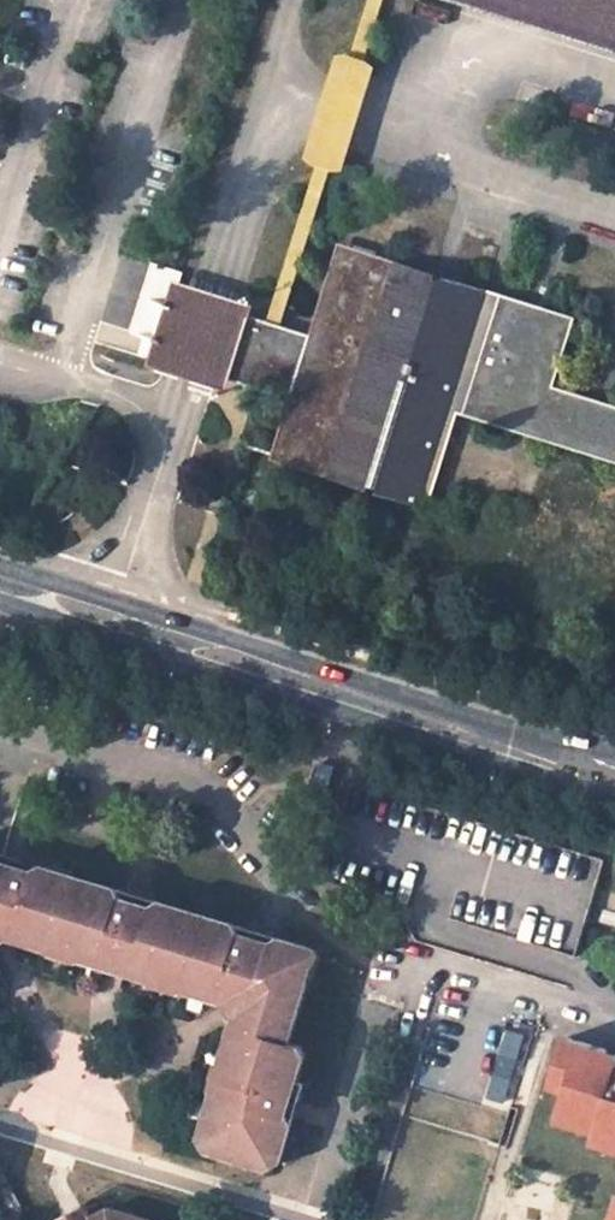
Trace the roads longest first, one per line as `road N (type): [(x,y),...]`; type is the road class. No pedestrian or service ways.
road 1 (tertiary): [(146,655),(614,794)]
road 2 (tertiary): [(614,753),(432,704),(160,615)]
road 3 (tertiary): [(160,615),(0,561)]
road 4 (tertiary): [(0,604),(146,655)]

